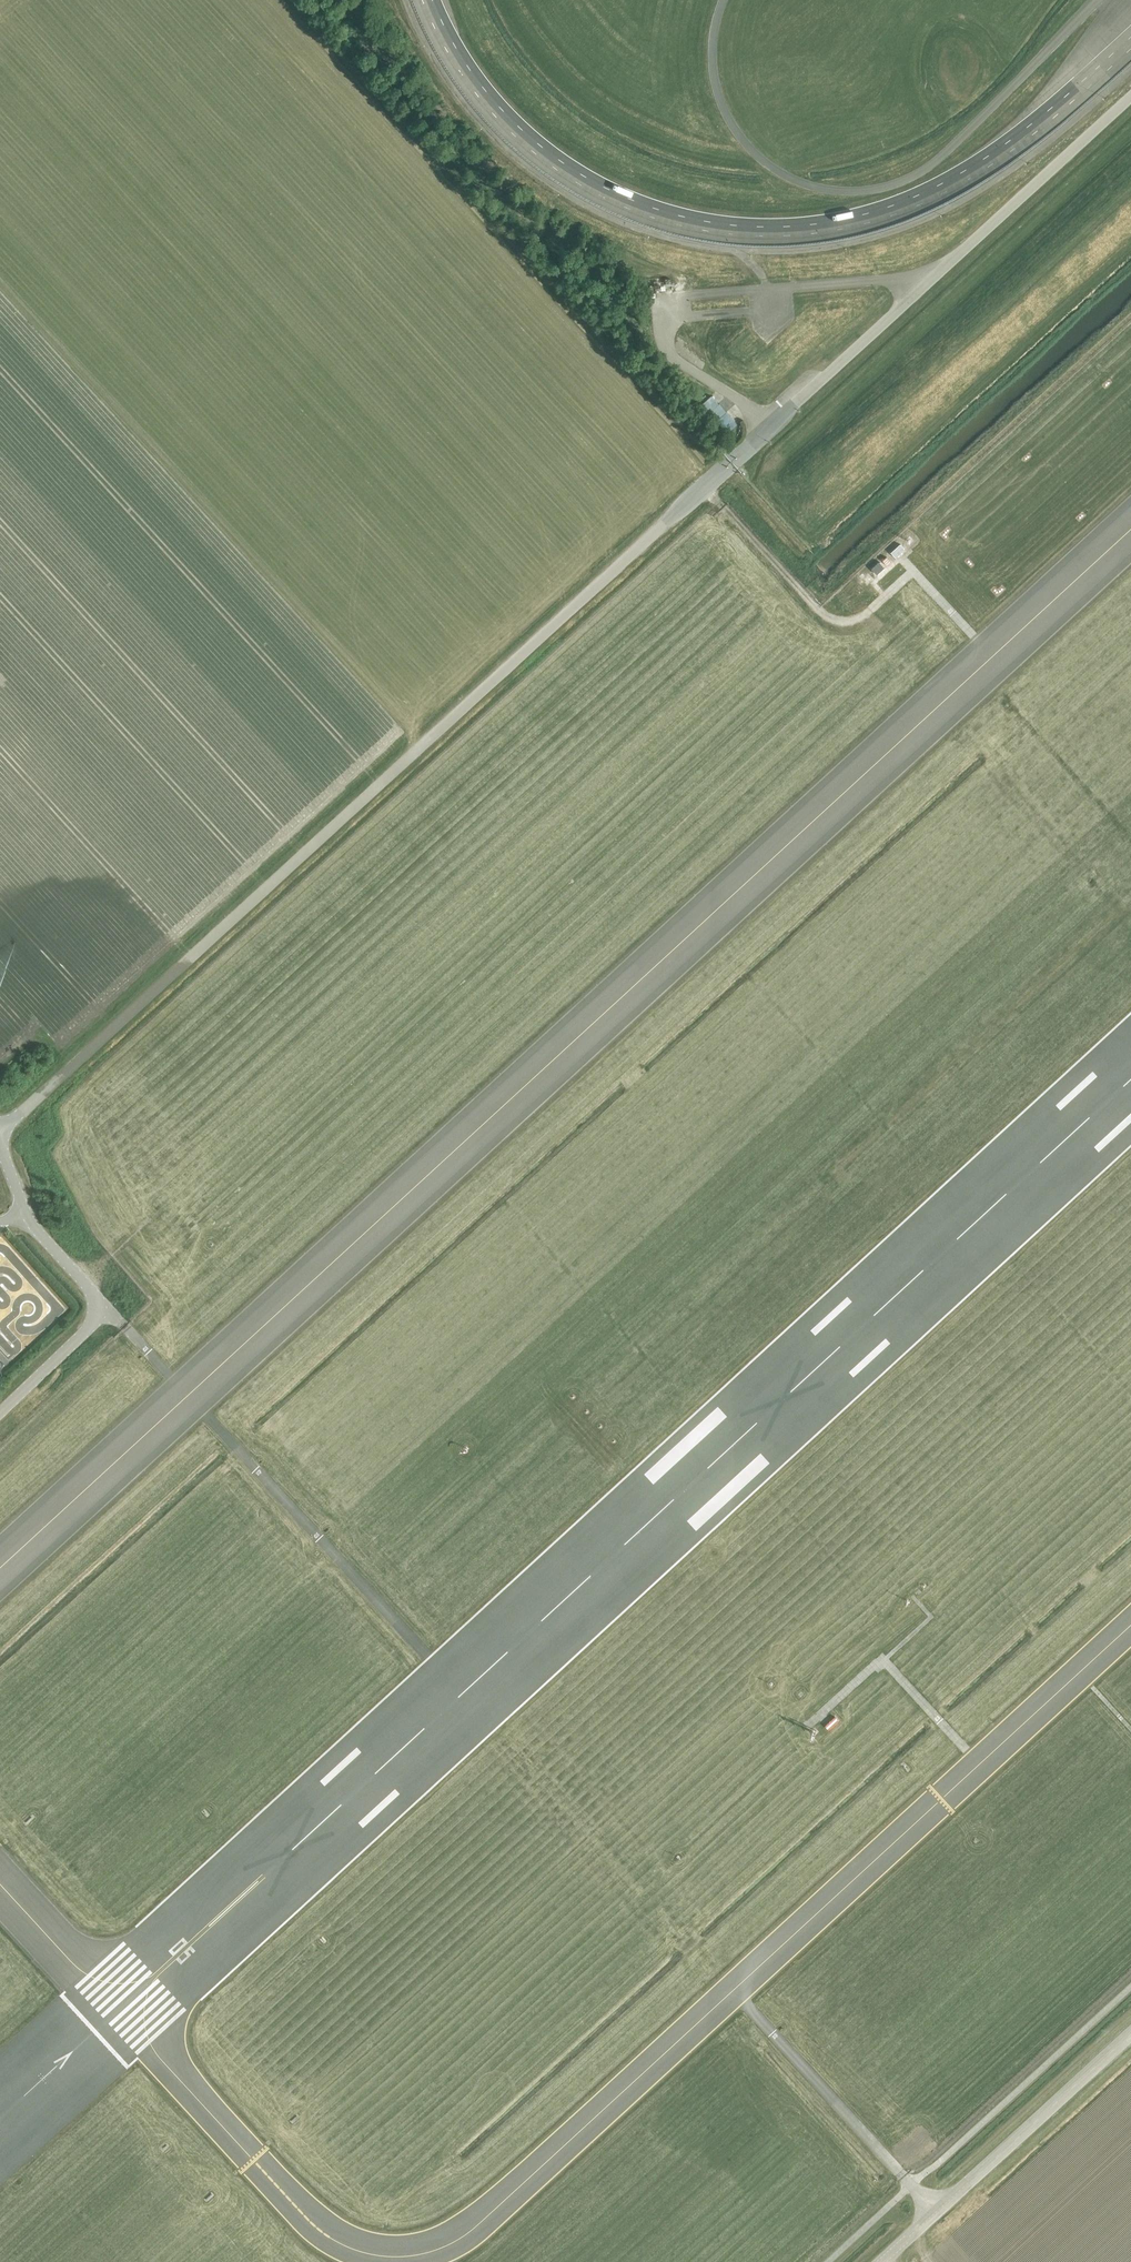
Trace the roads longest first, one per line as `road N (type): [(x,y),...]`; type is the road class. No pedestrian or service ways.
road 1 (unclassified): [(0,1133),(732,464)]
road 2 (tertiary): [(882,2261),(1130,2035)]
road 3 (unclassified): [(0,1414),(95,1315),(89,1287),(28,1216)]

